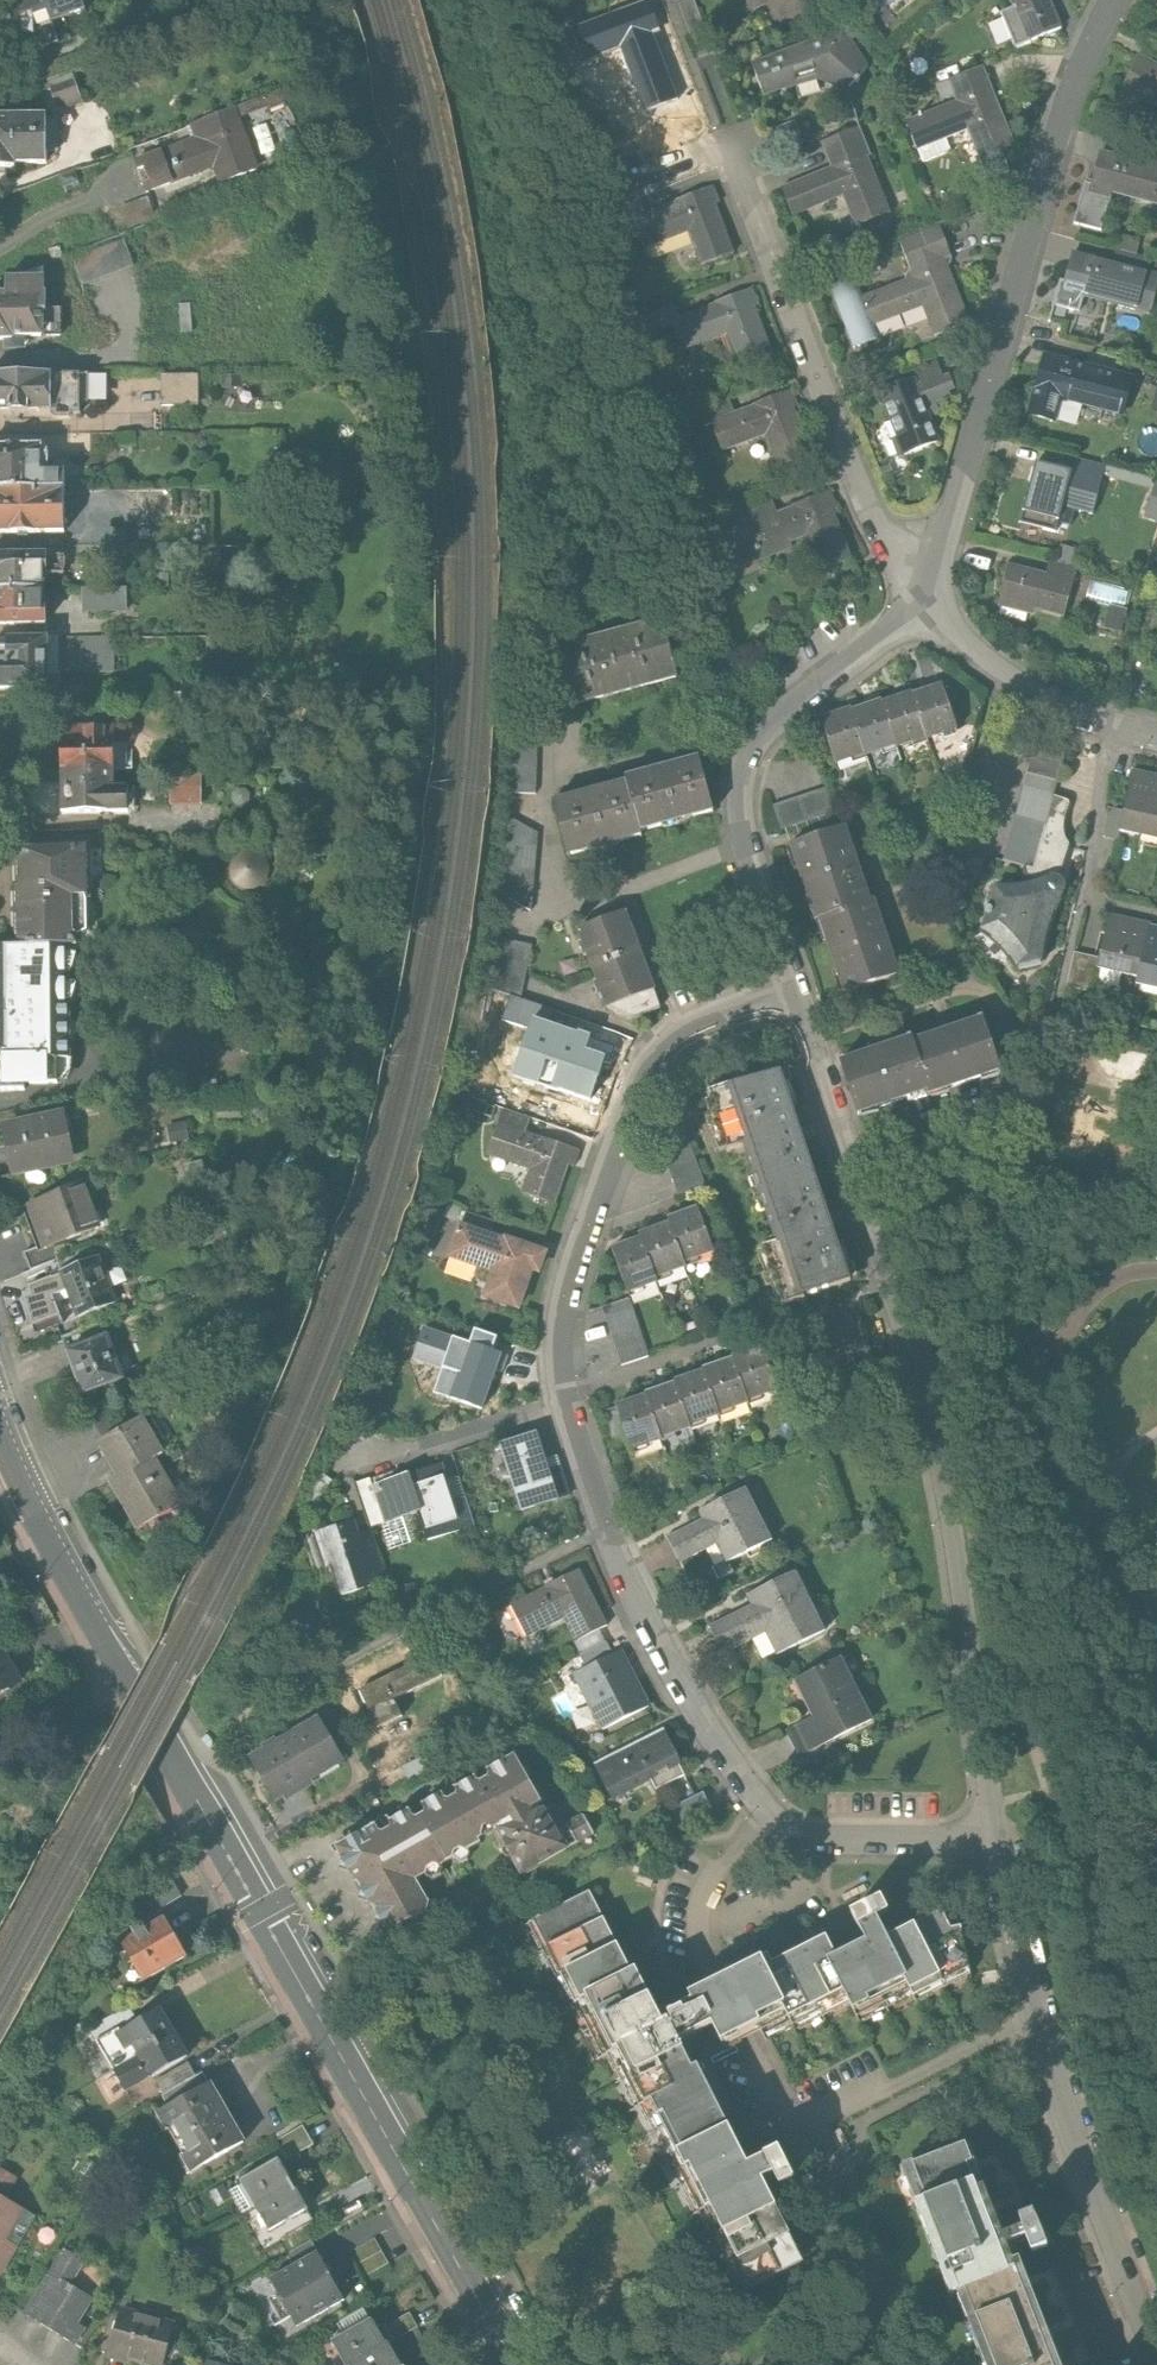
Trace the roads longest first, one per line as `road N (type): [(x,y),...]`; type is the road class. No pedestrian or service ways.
road 1 (residential): [(794,992),(685,1031),(637,1084),(565,1300),(564,1405),(641,1616),(717,1747),(768,1815),(816,1840),(987,1837)]
road 2 (secondary): [(518,2364),(202,1802),(102,1640),(0,1432)]
road 3 (residential): [(987,1837),(963,1608),(933,1431),(794,992)]
road 4 (residential): [(1114,0),(1064,119),(952,521),(908,570)]
road 5 (residential): [(1156,2345),(1039,2036),(987,1837)]
road 6 (residential): [(932,603),(775,723),(745,767),(741,820),(794,992)]
road 7 (residential): [(908,570),(872,519),(725,148)]
road 8 (track): [(347,2062),(389,2037),(434,2038),(531,2065),(590,2125)]
road 9 (residential): [(1156,736),(1004,679),(932,603)]

